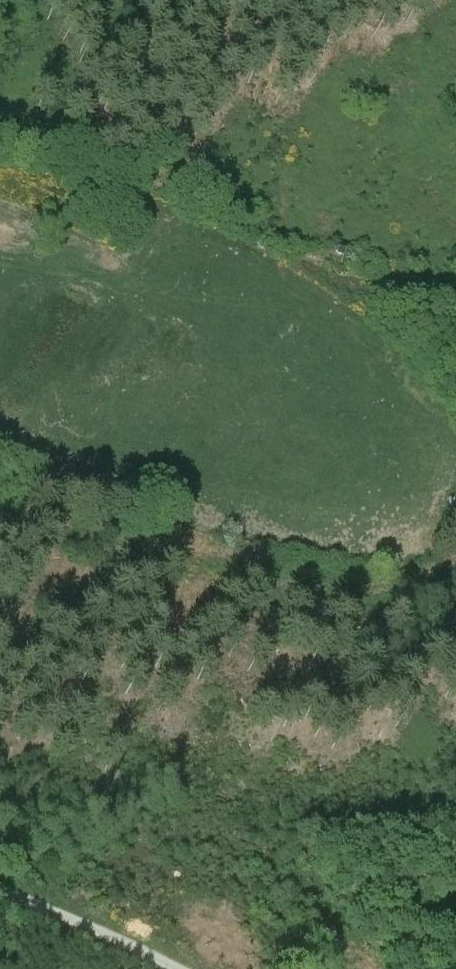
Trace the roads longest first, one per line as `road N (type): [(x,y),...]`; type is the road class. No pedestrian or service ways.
road 1 (track): [(181,968),(0,885)]

